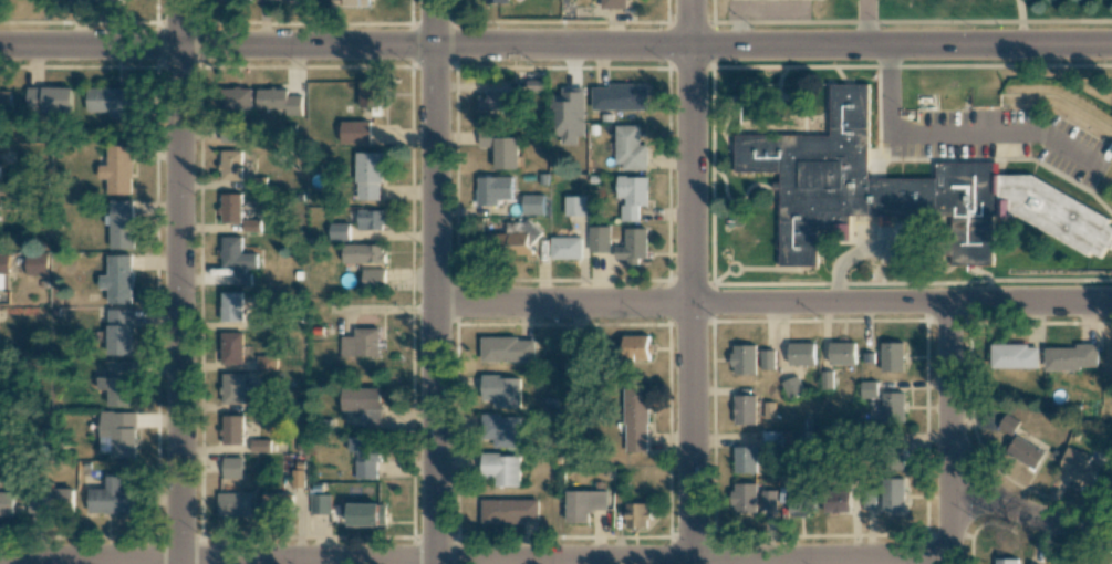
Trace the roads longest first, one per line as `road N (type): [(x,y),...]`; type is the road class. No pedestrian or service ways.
road 1 (tertiary): [(1111,45),(0,46)]
road 2 (residential): [(956,560),(0,561)]
road 3 (residential): [(1111,306),(436,304)]
road 4 (residential): [(181,0),(179,563)]
road 5 (tertiary): [(435,44),(436,563)]
road 6 (residential): [(692,46),(694,563)]
road 7 (residential): [(950,306),(956,563)]
road 8 (residential): [(1111,545),(1008,506),(957,452)]

